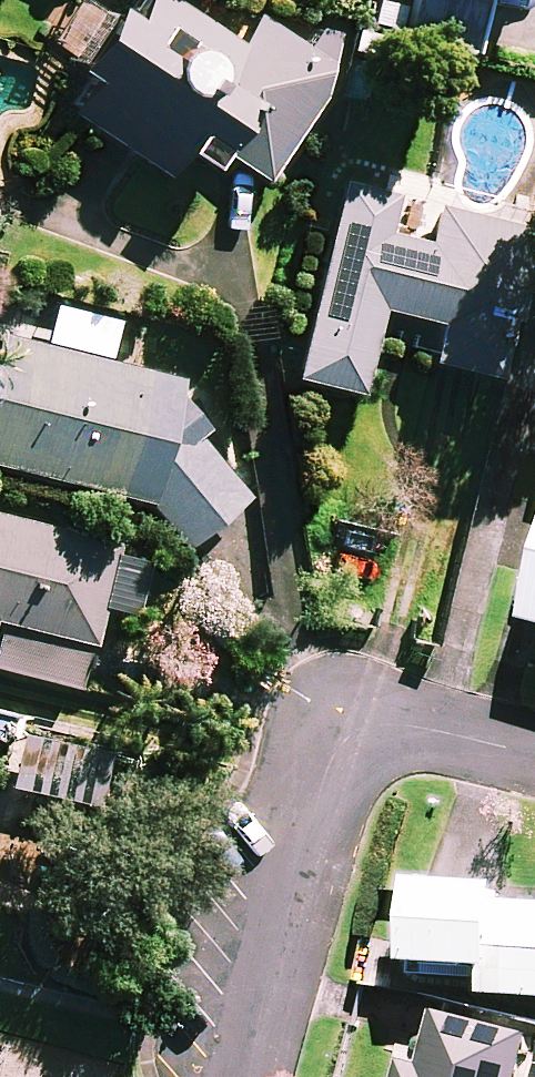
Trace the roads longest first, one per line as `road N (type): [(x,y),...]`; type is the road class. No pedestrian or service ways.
road 1 (residential): [(245,1076),(318,792),(343,747),(390,731),(534,761)]

